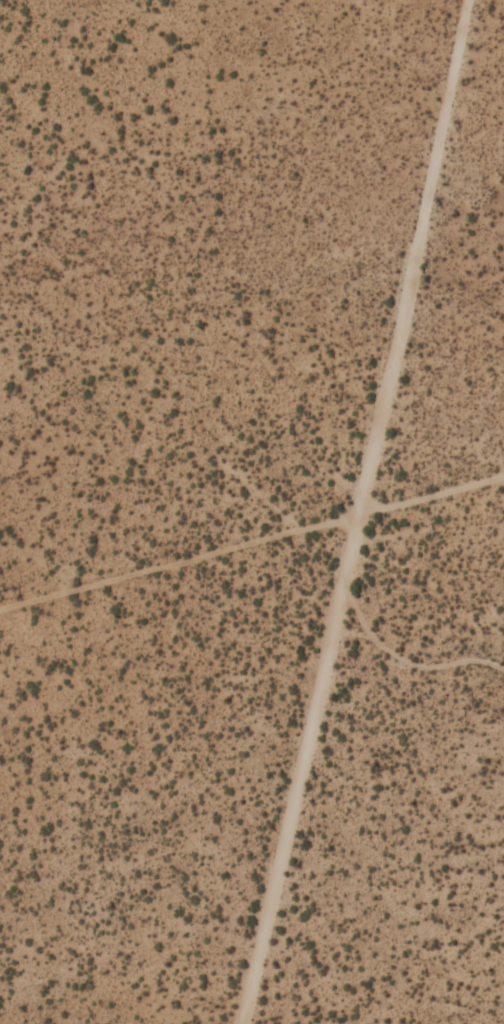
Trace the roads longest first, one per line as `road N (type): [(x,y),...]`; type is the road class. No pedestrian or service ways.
road 1 (residential): [(241,1023),(360,514),(452,78),(461,0)]
road 2 (track): [(503,476),(0,621)]

